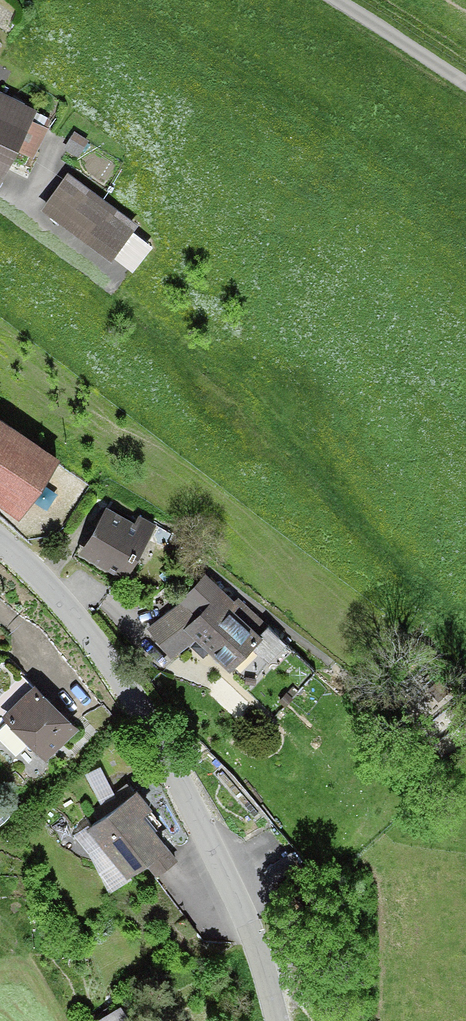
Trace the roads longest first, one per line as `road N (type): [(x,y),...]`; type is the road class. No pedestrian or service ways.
road 1 (tertiary): [(0,543),(84,631),(131,695),(269,983),(276,1020)]
road 2 (residential): [(106,275),(0,204)]

